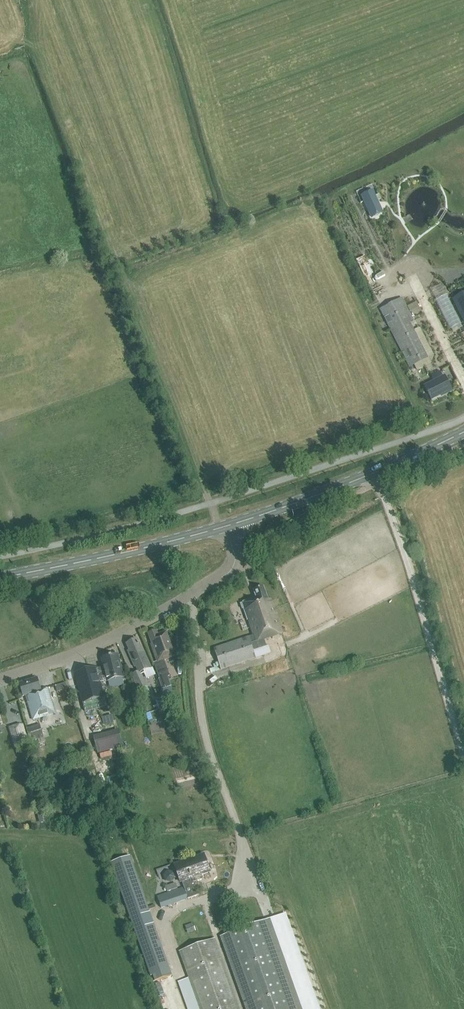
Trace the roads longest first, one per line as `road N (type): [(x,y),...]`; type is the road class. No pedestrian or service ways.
road 1 (unclassified): [(0,678),(134,627),(225,575),(236,560),(222,528)]
road 2 (secondary): [(222,528),(398,465),(463,432)]
road 3 (secondary): [(0,578),(222,528)]

